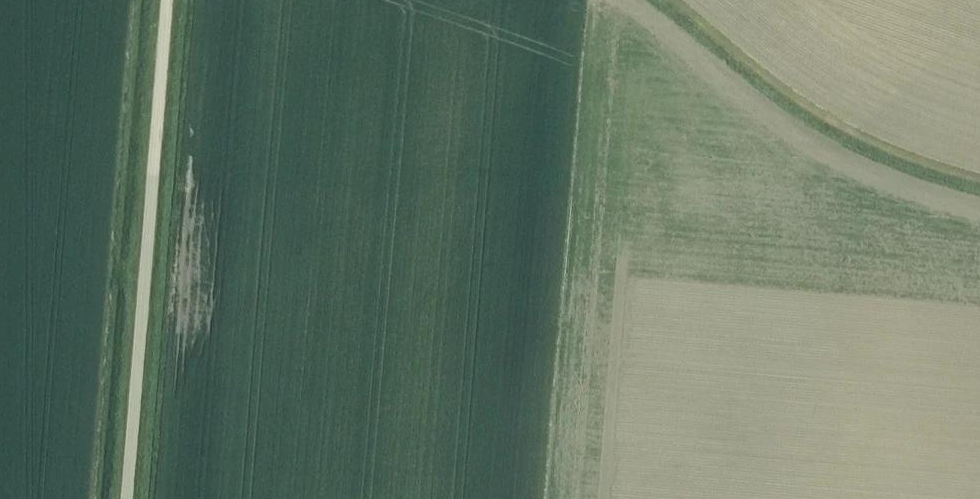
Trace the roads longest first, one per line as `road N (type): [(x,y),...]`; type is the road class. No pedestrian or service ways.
road 1 (unclassified): [(128,498),(168,0)]

